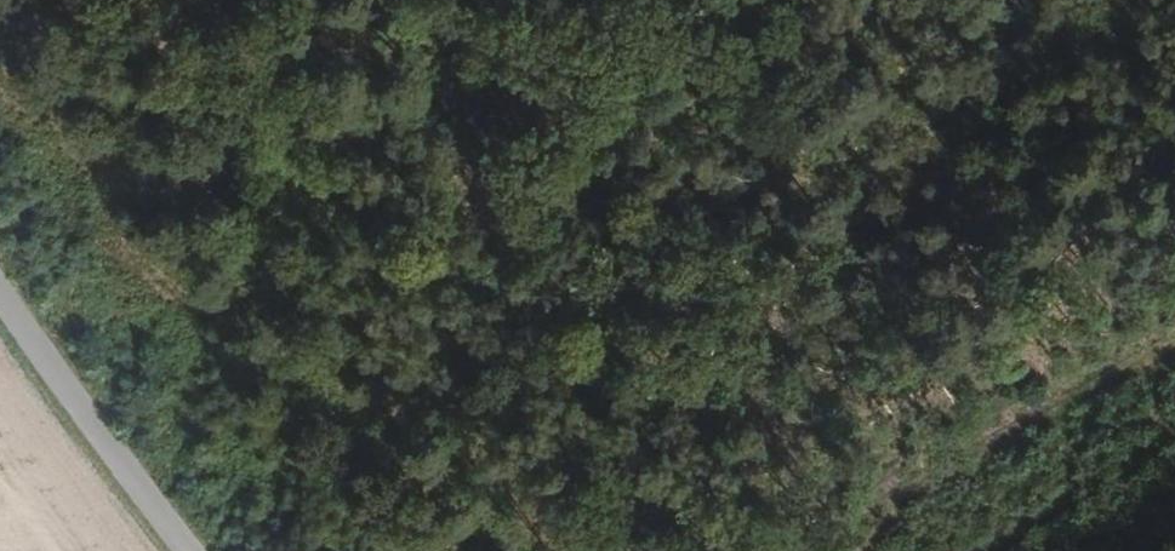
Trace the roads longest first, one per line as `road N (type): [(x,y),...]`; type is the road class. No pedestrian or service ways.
road 1 (tertiary): [(190,550),(77,407),(0,289)]

